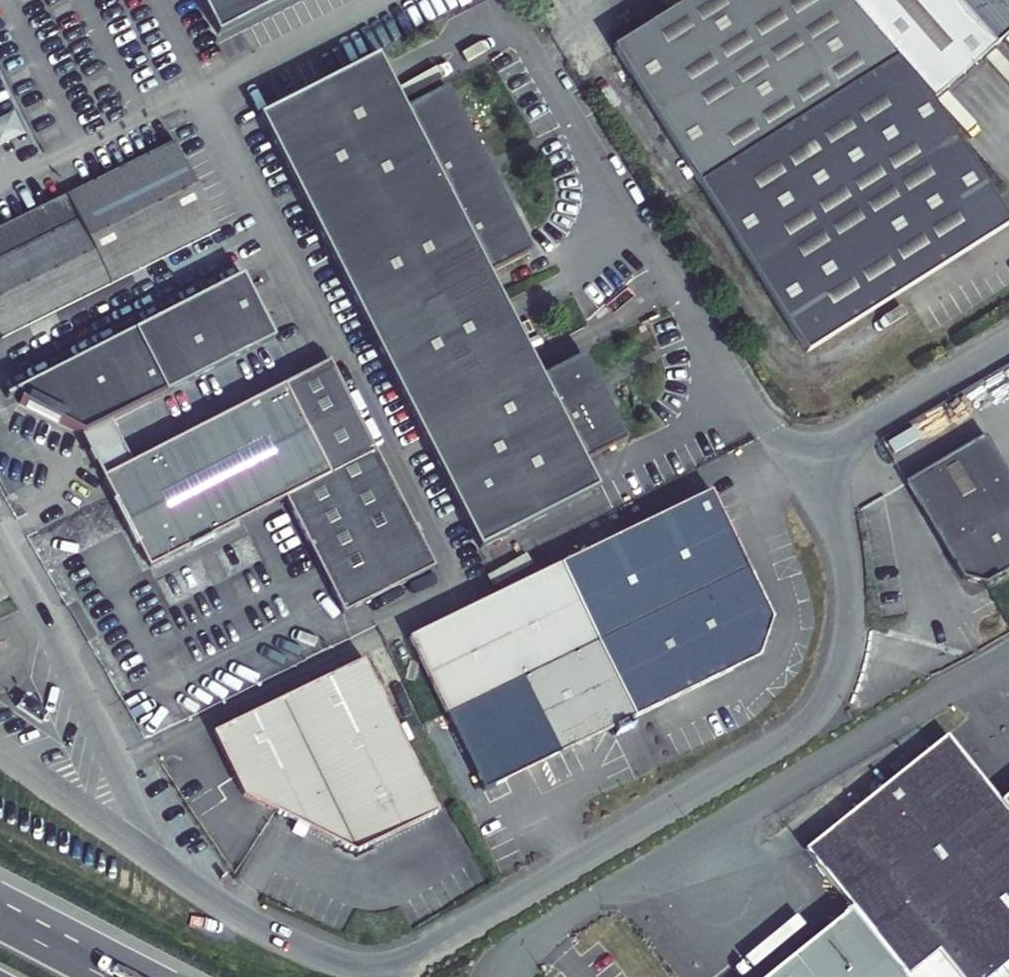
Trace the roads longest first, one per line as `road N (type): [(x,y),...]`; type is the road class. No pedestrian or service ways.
road 1 (unclassified): [(164,867),(309,949),(383,964),(438,944),(772,749),(810,721),(841,659),(849,594),(833,485),(840,454),(871,422),(1008,342)]
road 2 (unclassified): [(0,547),(164,867)]
road 3 (unclassified): [(0,752),(164,867)]

